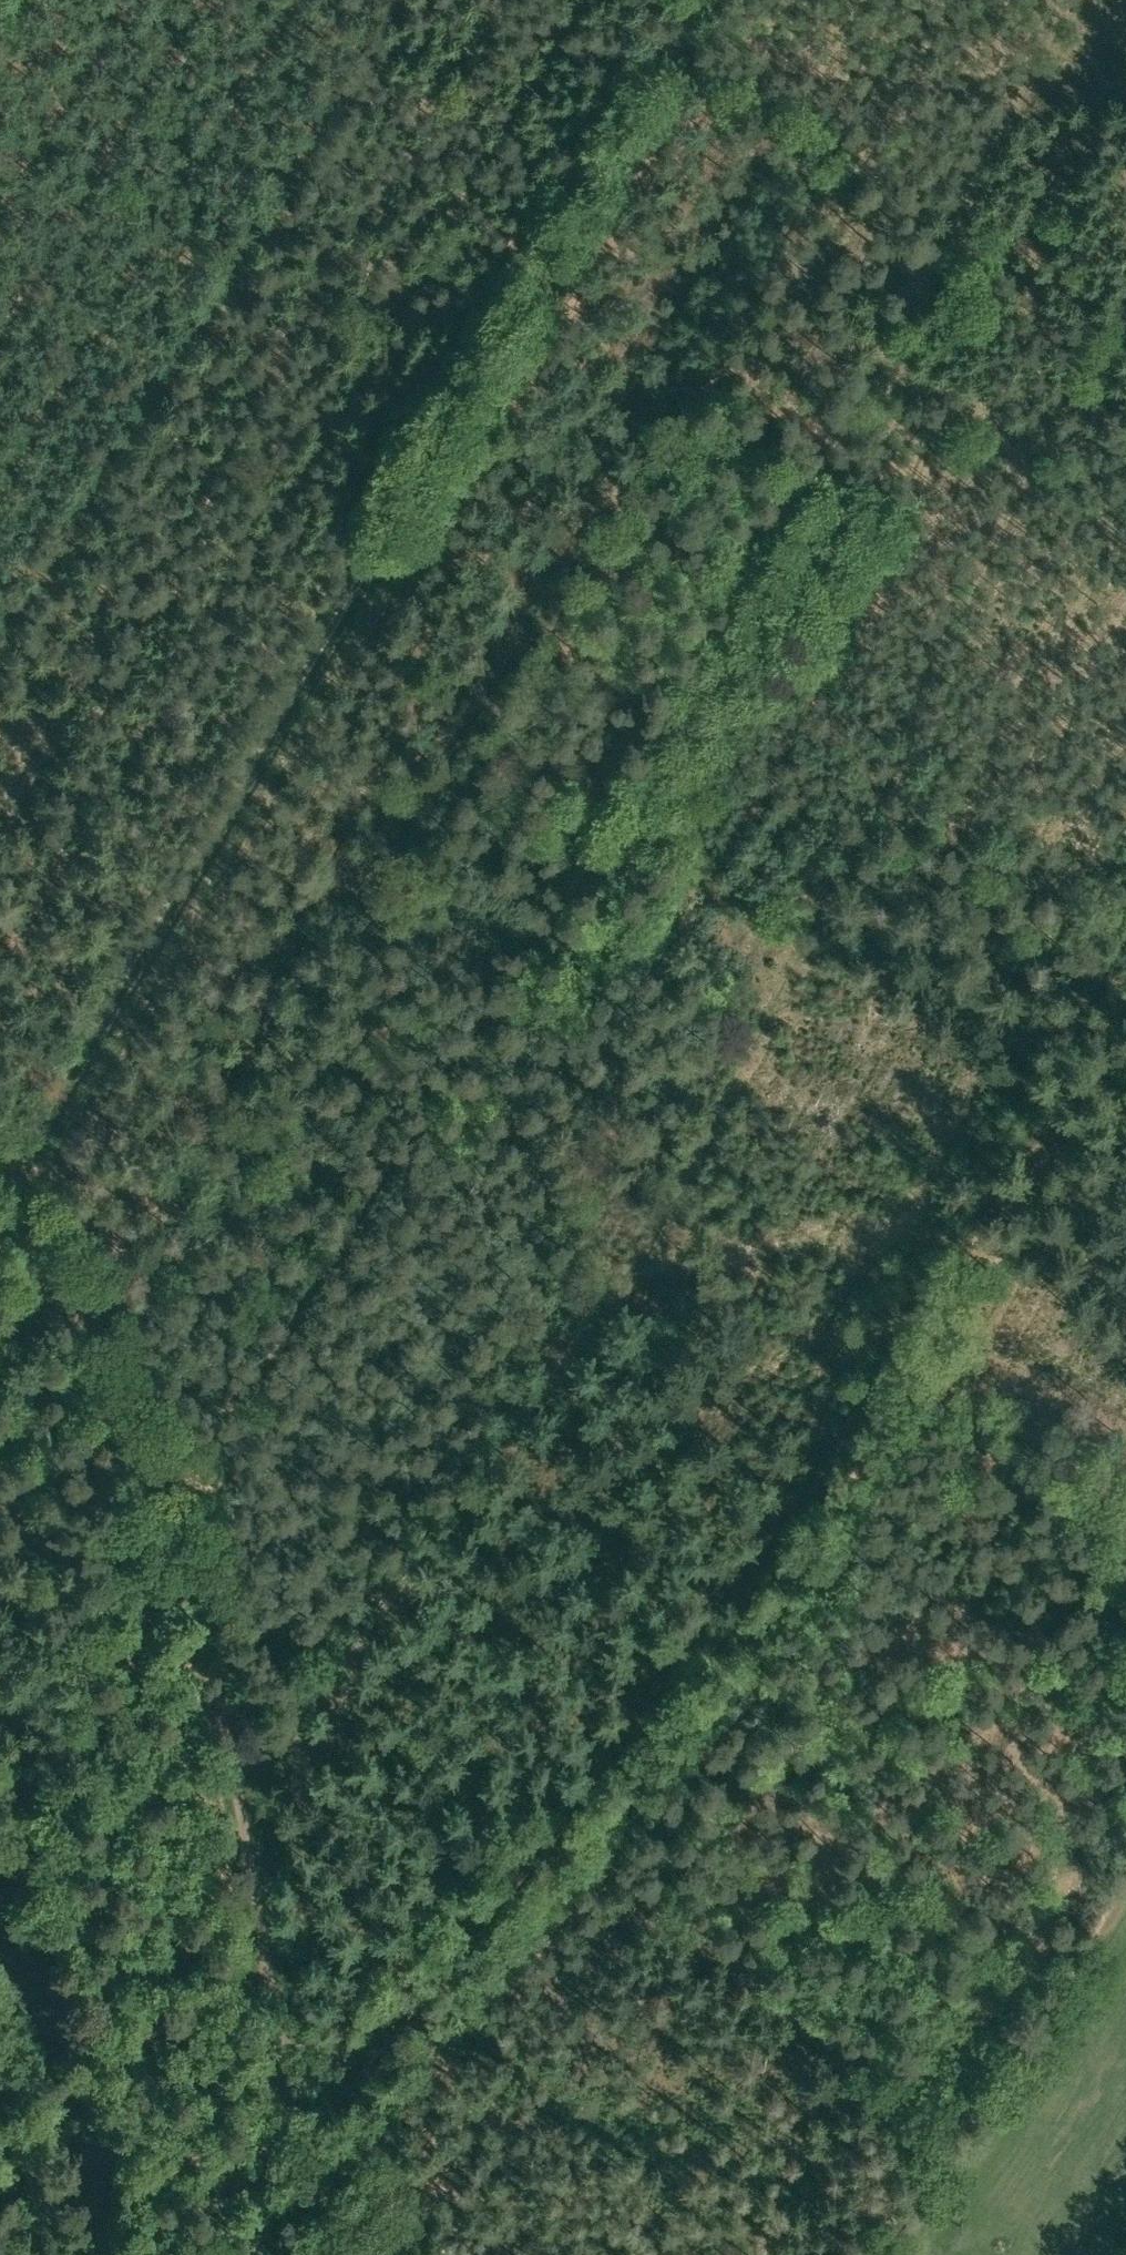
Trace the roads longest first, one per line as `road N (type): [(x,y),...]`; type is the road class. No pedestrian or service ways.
road 1 (track): [(13,1156),(493,372),(704,0)]
road 2 (track): [(346,2254),(285,2023),(220,1697),(184,1573),(13,1156)]

